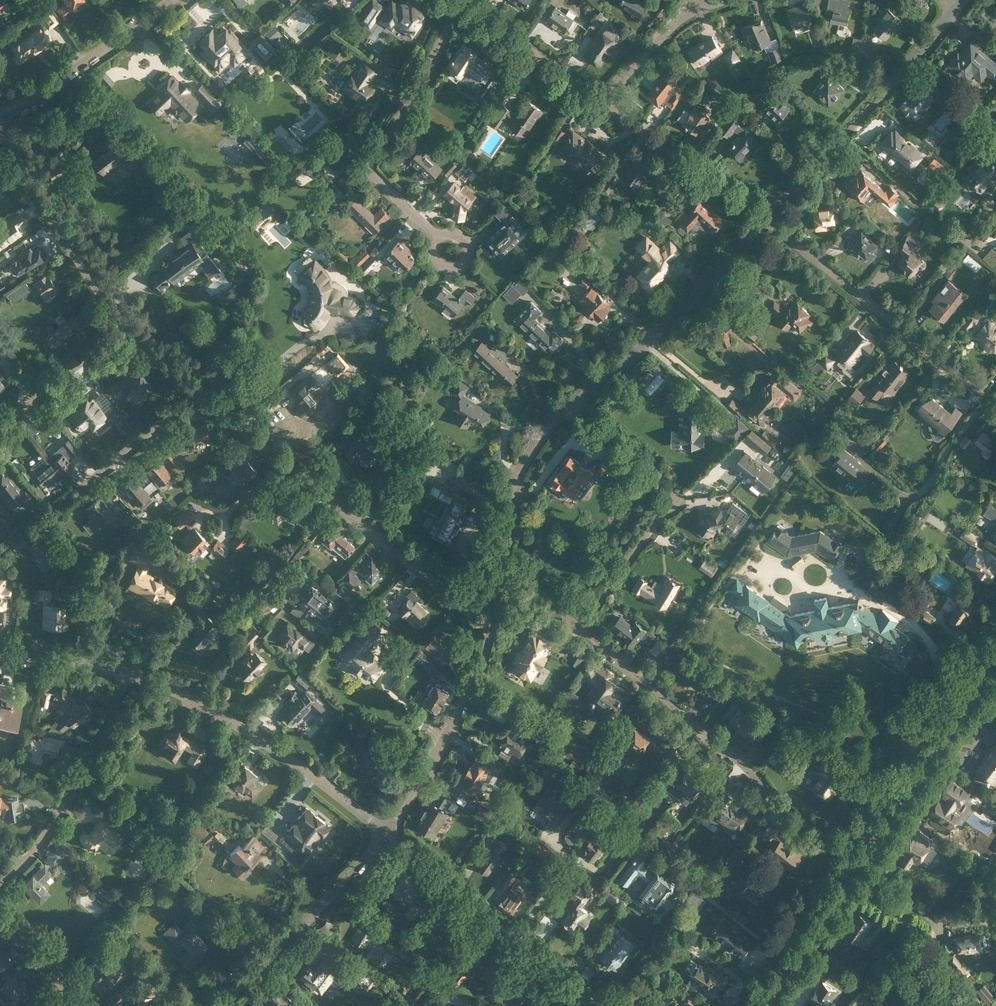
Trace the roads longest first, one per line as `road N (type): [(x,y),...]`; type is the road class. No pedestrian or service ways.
road 1 (residential): [(505,592),(515,466),(525,443),(693,295),(759,219)]
road 2 (residential): [(492,637),(198,394)]
road 3 (residential): [(858,866),(782,807),(756,769),(581,633)]
road 4 (residential): [(385,834),(230,720),(127,672)]
road 5 (residential): [(995,405),(759,219)]
road 6 (residential): [(432,234),(368,167),(431,69),(459,1)]
road 7 (residential): [(598,1005),(385,834)]
road 8 (residential): [(756,564),(791,582),(850,578),(939,658),(980,683)]
road 9 (residential): [(0,886),(61,812),(127,672)]
road 10 (residential): [(219,1005),(320,910),(385,834)]
road 11 (residential): [(127,328),(0,129)]
road 12 (residential): [(385,834),(418,786),(492,637)]
road 13 (secondary): [(858,866),(980,683)]
road 14 (residential): [(0,119),(166,0)]
road 15 (residential): [(42,514),(198,394)]
road 16 (residential): [(759,219),(604,108)]
road 17 (residential): [(983,251),(843,132)]
road 18 (residential): [(604,108),(459,1)]
road 19 (residential): [(843,132),(961,0)]
road 20 (secondary): [(764,1005),(858,866)]
road 21 (residential): [(581,633),(676,502)]
road 22 (residential): [(0,427),(127,328)]
road 23 (residential): [(127,672),(0,658)]
road 24 (residential): [(604,108),(681,8)]
road 25 (residential): [(759,219),(843,132)]
road 26 (residential): [(81,1005),(0,916)]

